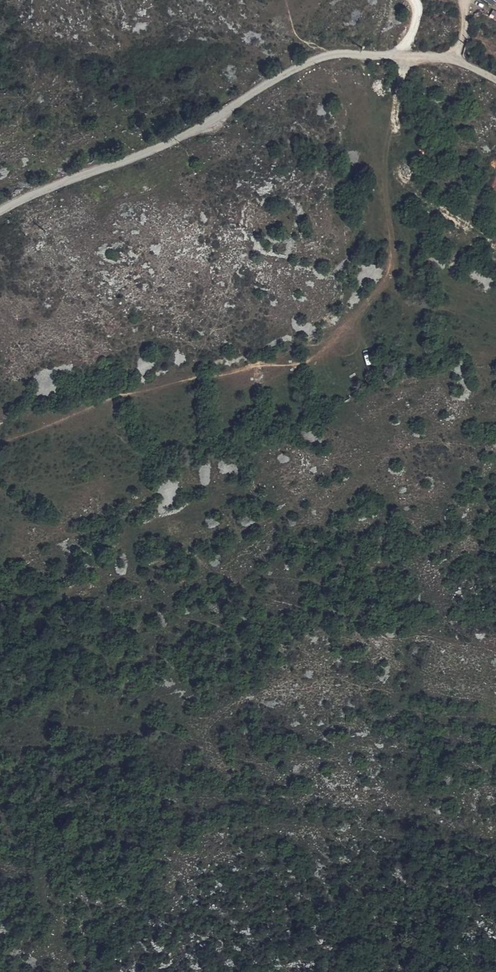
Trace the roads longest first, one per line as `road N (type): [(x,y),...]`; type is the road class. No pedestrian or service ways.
road 1 (unclassified): [(0,212),(148,155),(327,56),(430,56),(495,79)]

